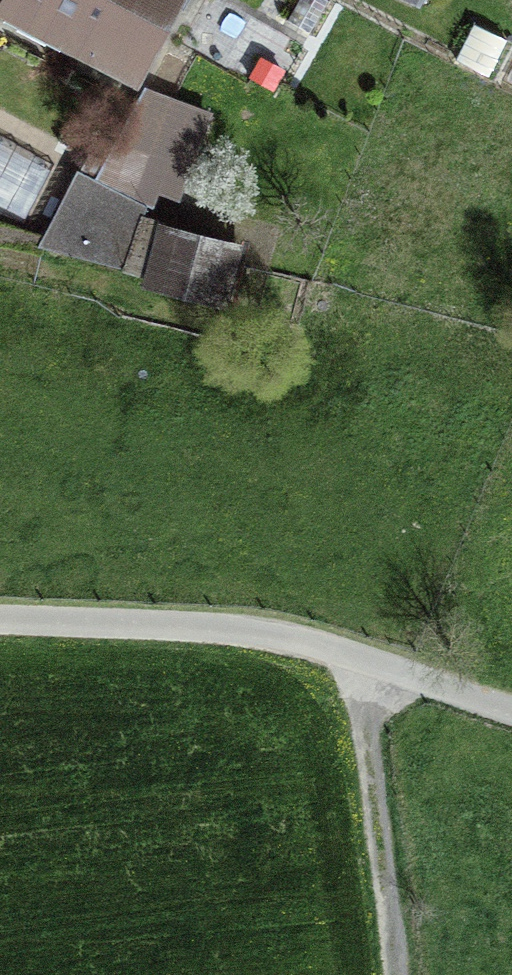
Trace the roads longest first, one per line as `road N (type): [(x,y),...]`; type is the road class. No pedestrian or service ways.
road 1 (unclassified): [(0,620),(244,629),(300,640),(511,715)]
road 2 (track): [(358,658),(398,974)]

